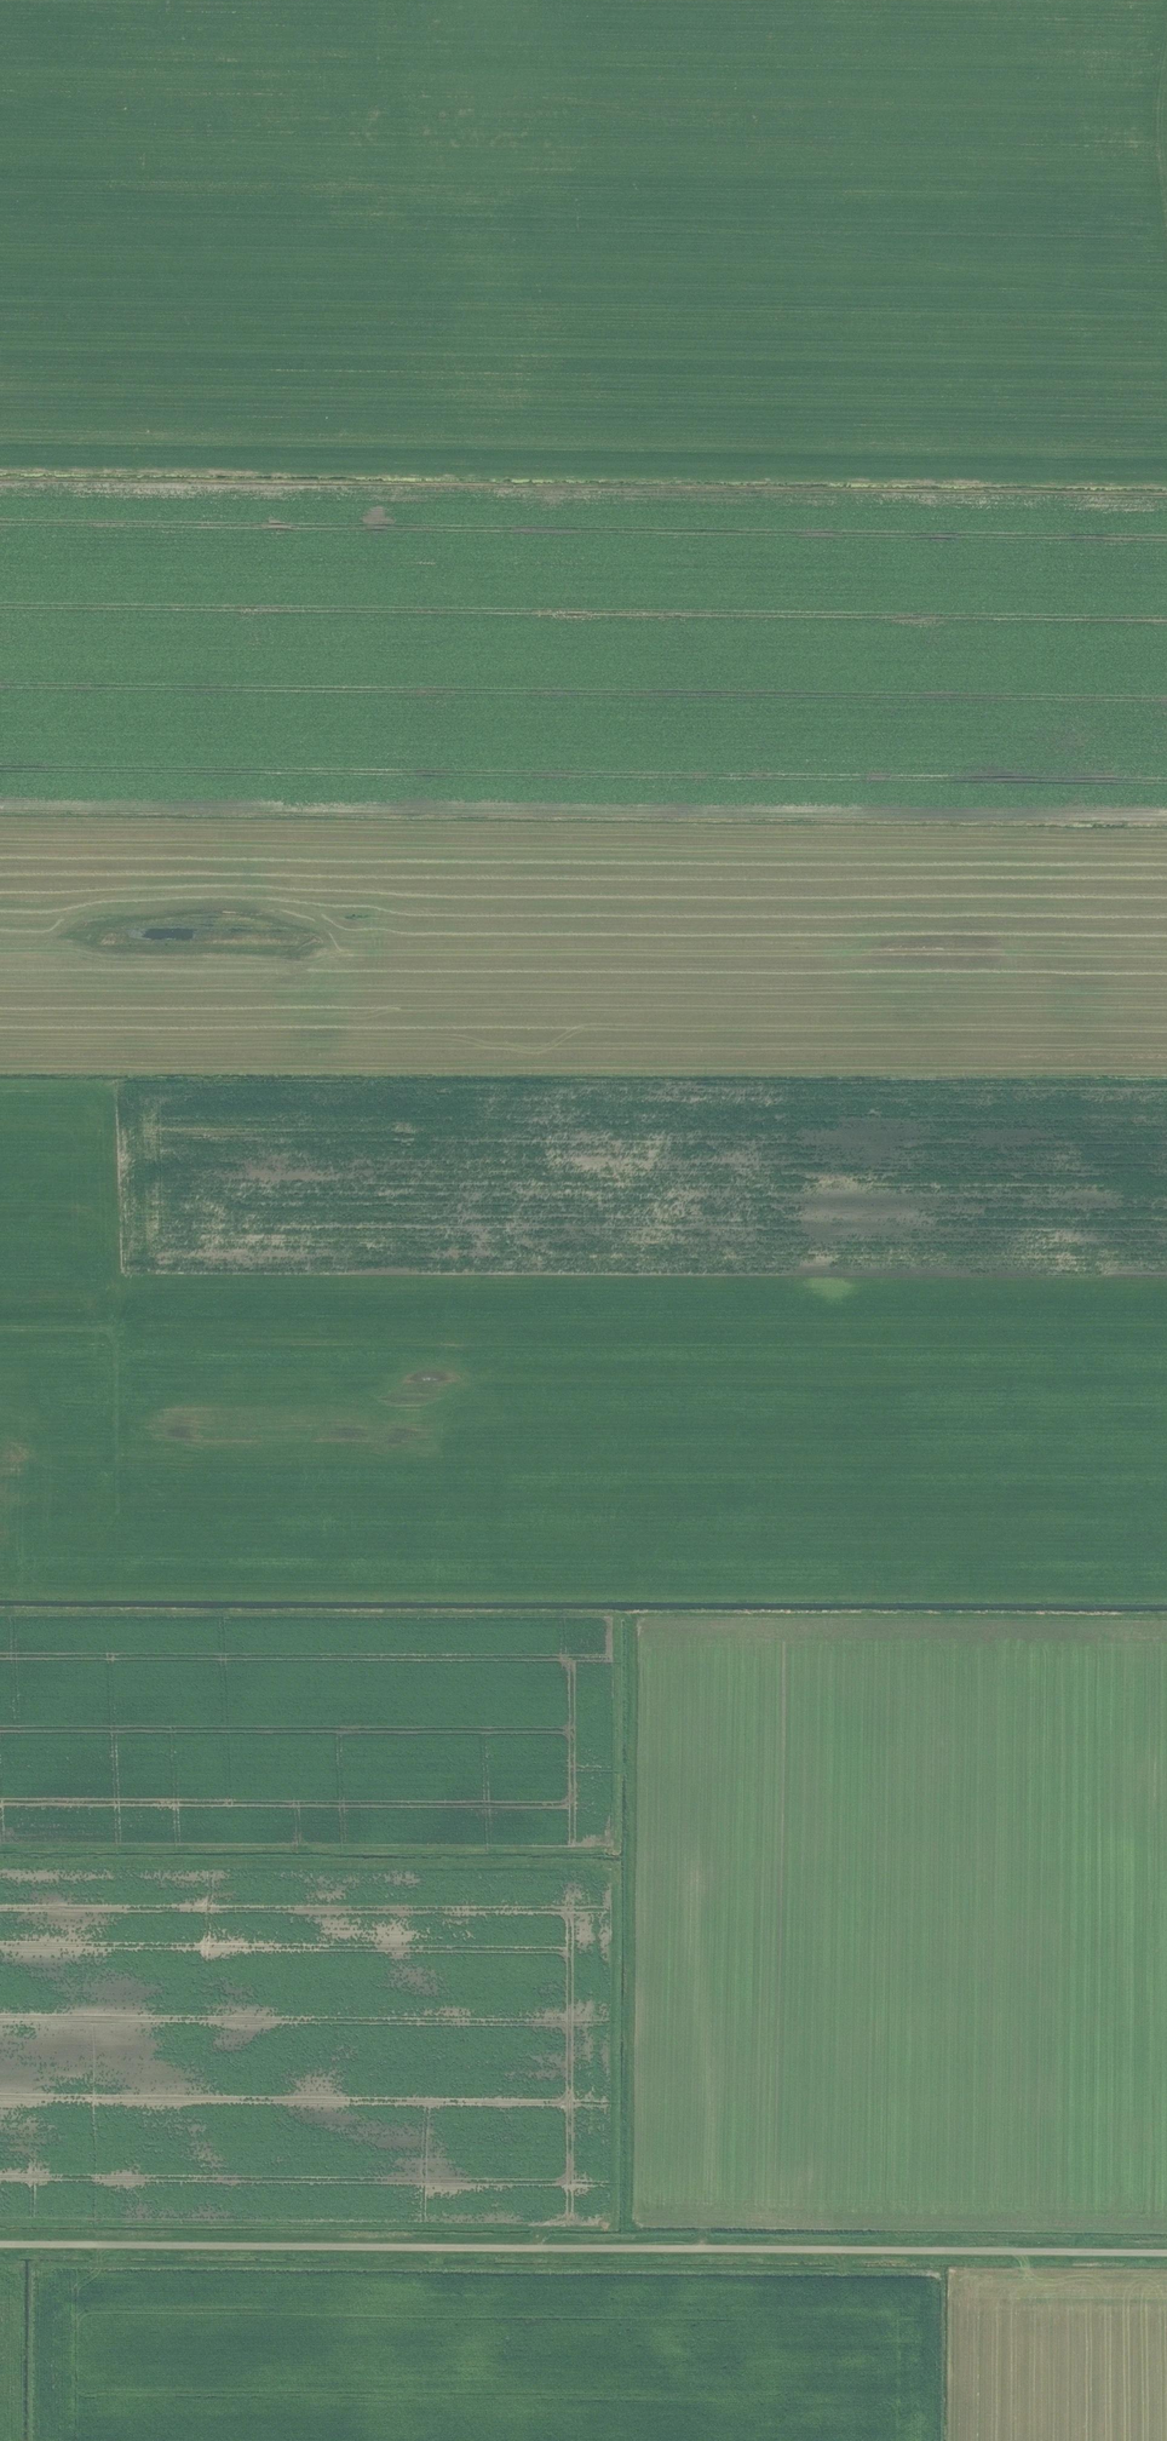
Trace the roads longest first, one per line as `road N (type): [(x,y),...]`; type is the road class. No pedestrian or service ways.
road 1 (unclassified): [(0,2244),(1166,2253)]

